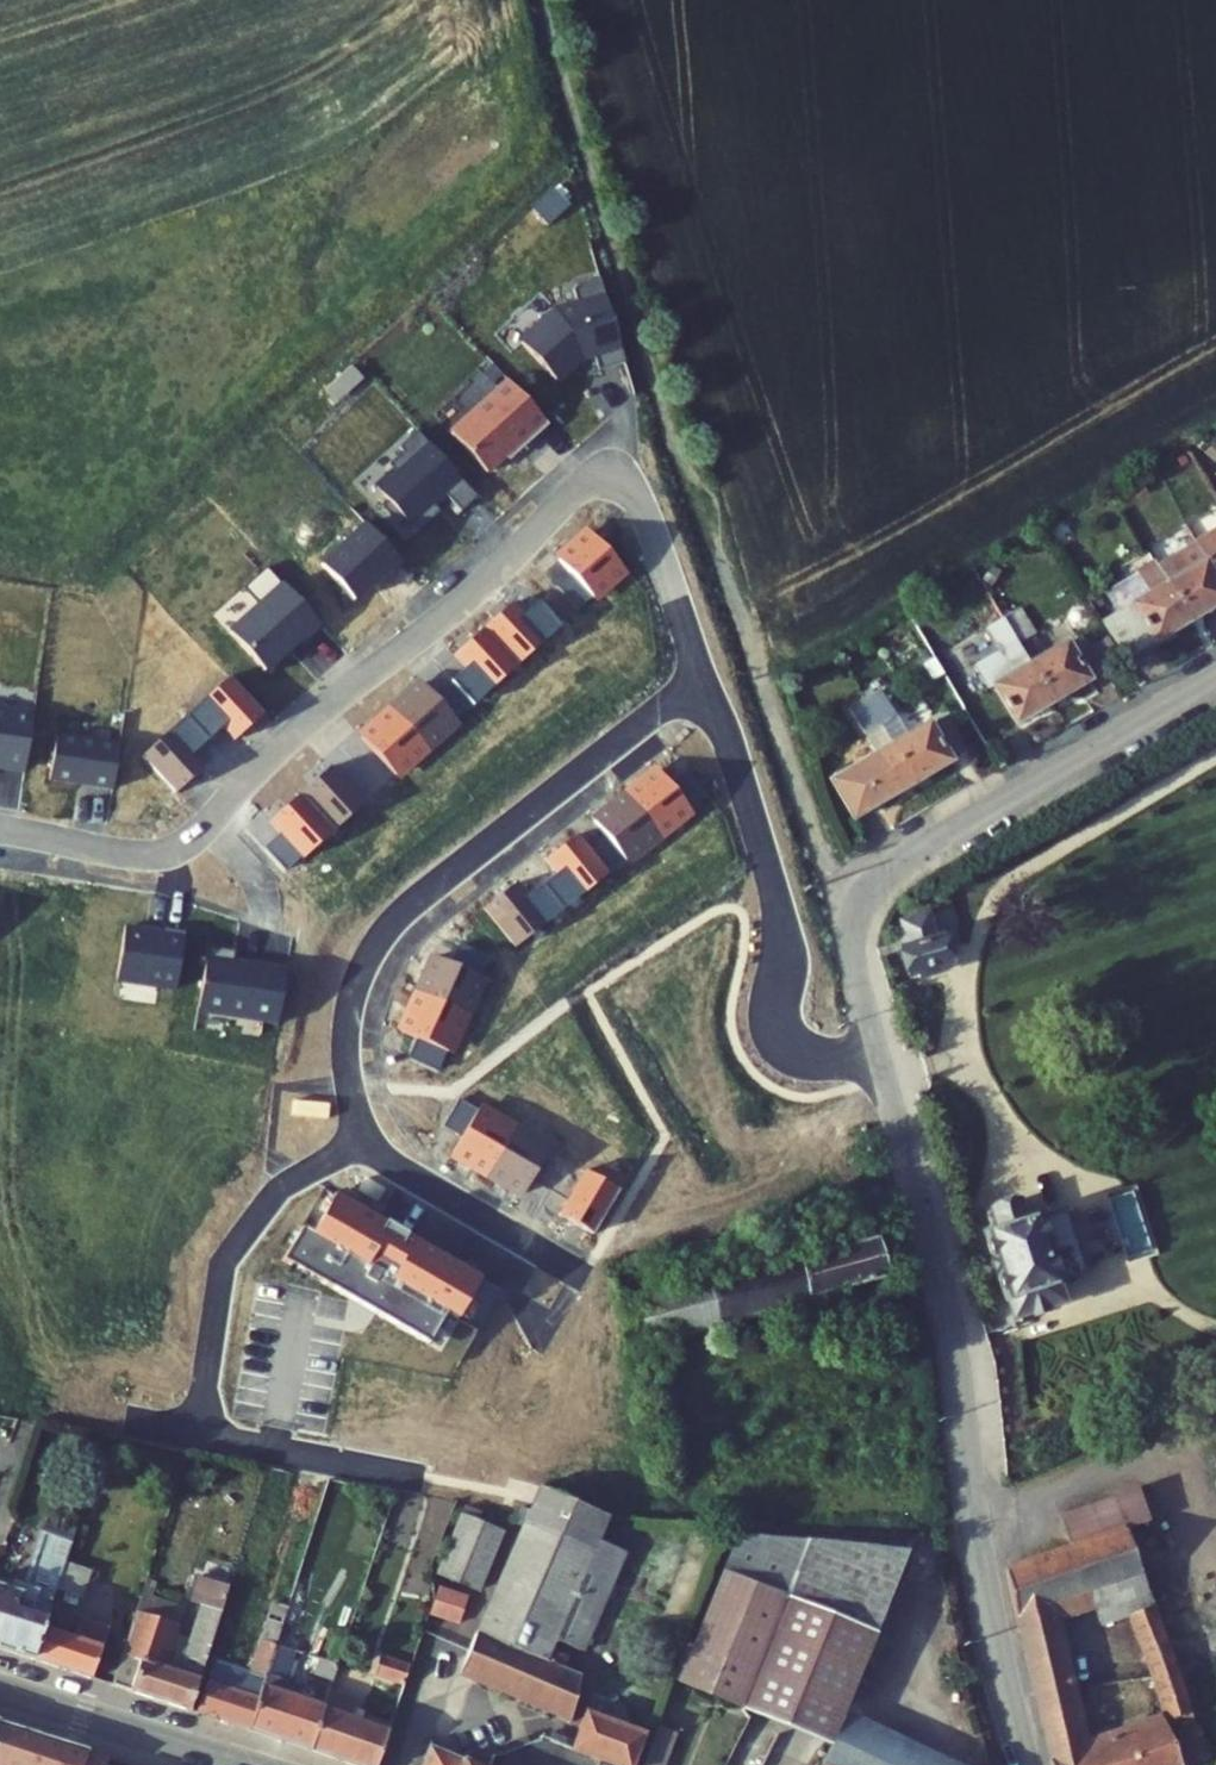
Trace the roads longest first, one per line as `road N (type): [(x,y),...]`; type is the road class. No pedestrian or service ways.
road 1 (residential): [(706,688),(640,498),(624,482),(600,479),(575,492),(460,604),(309,720),(182,846),(130,853),(0,827)]
road 2 (residential): [(1028,1764),(991,1624),(945,1313),(879,1059)]
road 3 (residential): [(706,688),(634,728),(383,933),(350,1015),(349,1086),(364,1135)]
road 4 (residential): [(422,1477),(198,1435),(229,1254),(281,1187),(364,1135)]
road 5 (residential): [(879,1059),(850,932),(873,885),(1215,682)]
road 6 (residential): [(879,1059),(812,1060),(775,1033),(778,907),(706,688)]
road 7 (residential): [(364,1135),(383,1157),(582,1274)]
road 8 (secondary): [(240,1764),(0,1690)]

